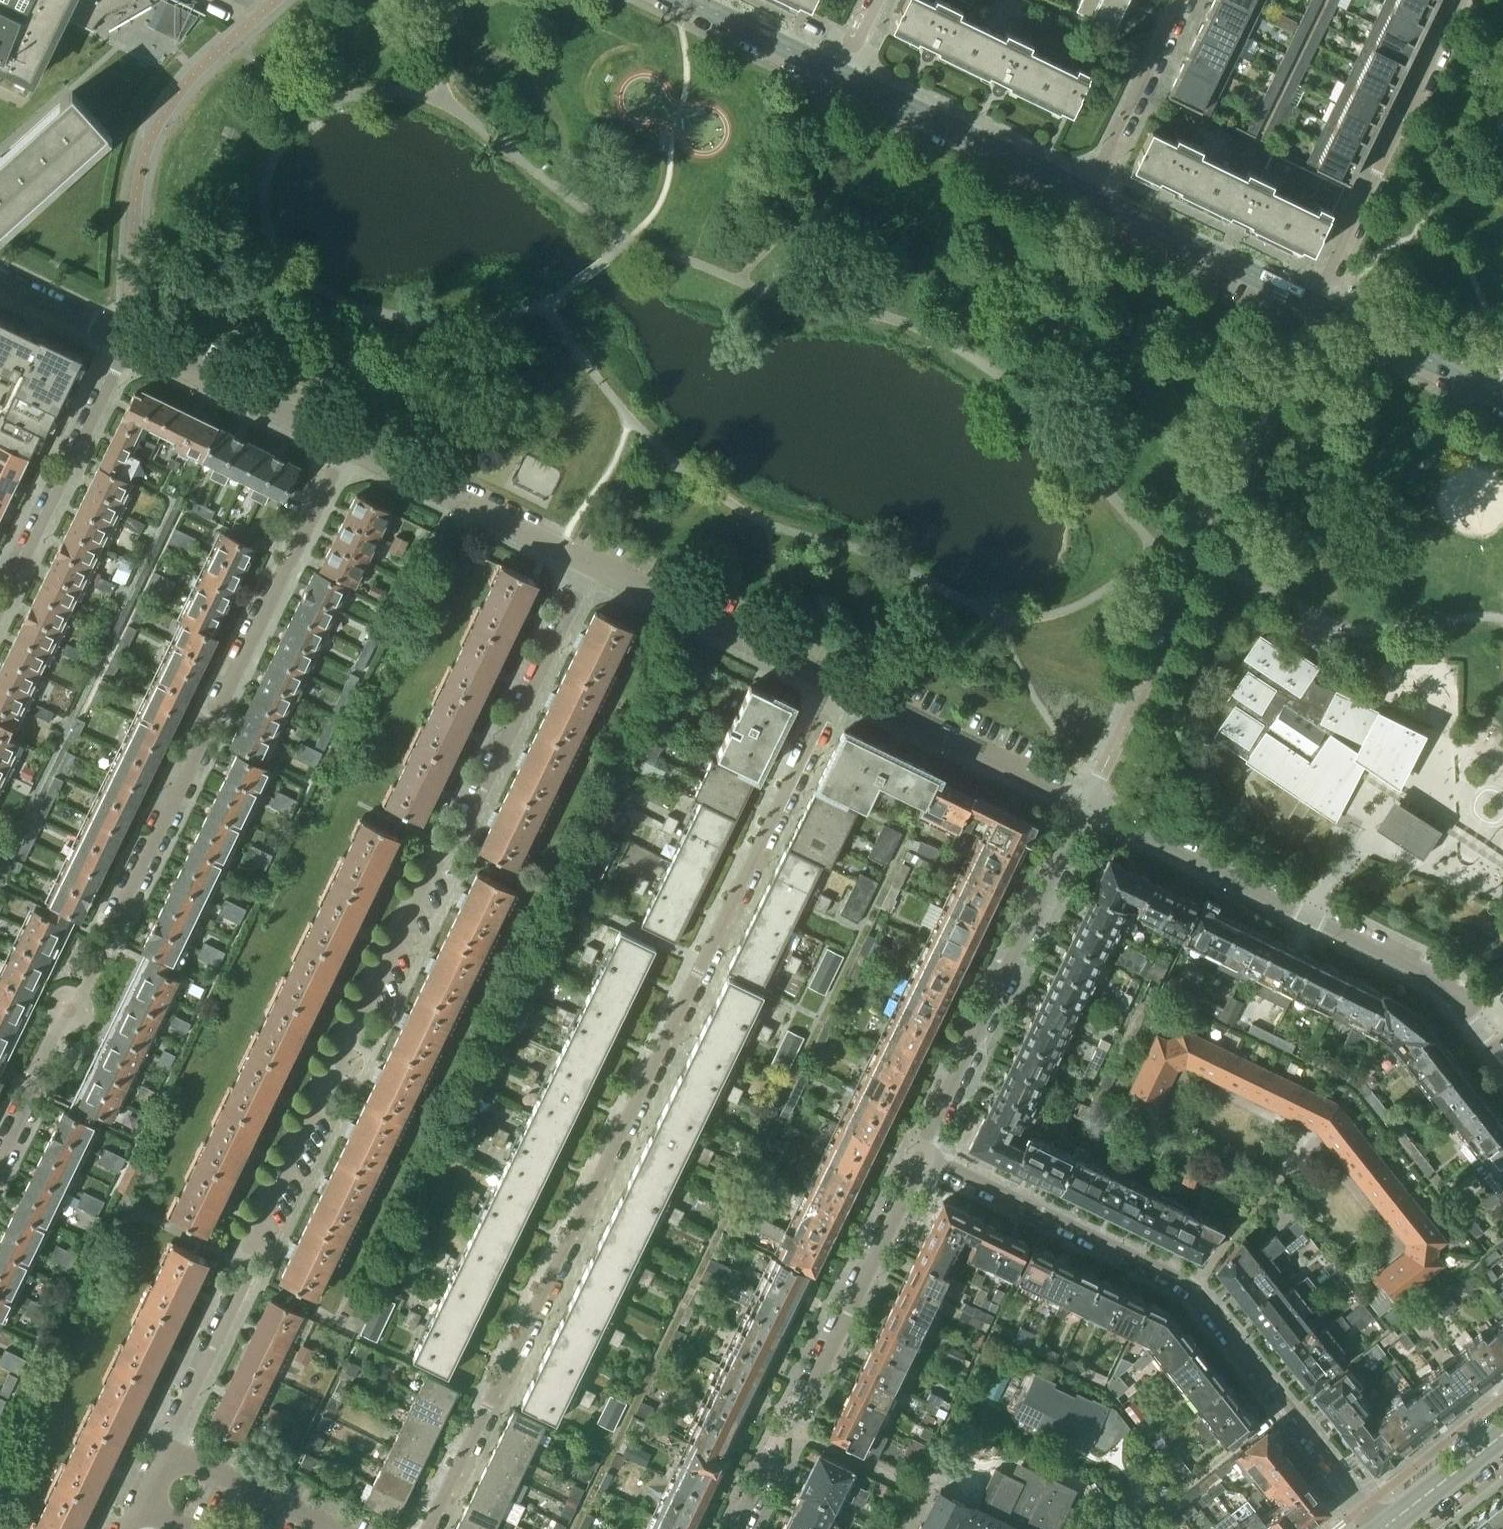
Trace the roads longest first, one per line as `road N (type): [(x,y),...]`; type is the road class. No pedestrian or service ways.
road 1 (residential): [(592,564),(460,837),(430,866),(252,1234),(243,1276),(125,1528)]
road 2 (residential): [(428,1528),(838,684)]
road 3 (residential): [(0,1158),(347,444)]
road 4 (residential): [(1382,1528),(1189,1285),(919,1156)]
road 5 (residential): [(1087,803),(1432,977),(1502,1060)]
road 6 (residential): [(919,1156),(810,1390),(793,1408),(734,1528)]
road 7 (residential): [(919,1156),(1087,803)]
road 8 (residential): [(1314,302),(1461,0)]
road 9 (residential): [(0,611),(128,339)]
road 10 (tertiary): [(1090,194),(840,71)]
road 11 (residential): [(838,684),(1087,803)]
road 12 (residential): [(592,564),(838,684)]
road 13 (residential): [(347,444),(592,564)]
road 14 (tertiary): [(1314,302),(1090,194)]
road 15 (residential): [(128,339),(347,444)]
road 16 (residential): [(1090,194),(1183,0)]
road 17 (tertiary): [(1489,386),(1314,302)]
road 18 (tertiary): [(840,71),(689,0)]
road 19 (tertiary): [(1382,1528),(1502,1433)]
road 20 (residential): [(0,280),(128,339)]

